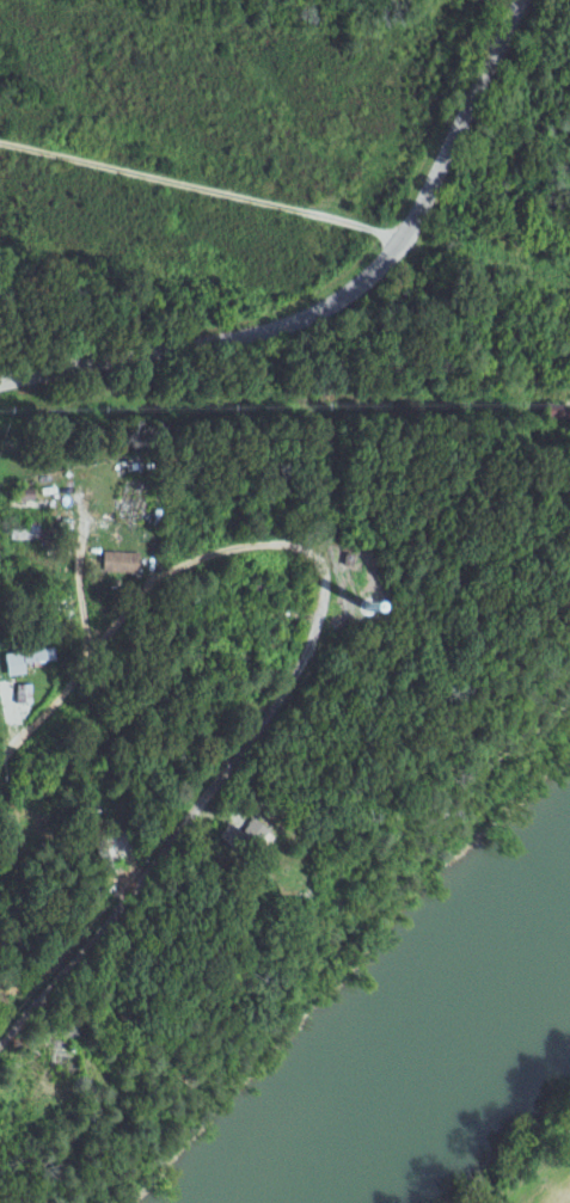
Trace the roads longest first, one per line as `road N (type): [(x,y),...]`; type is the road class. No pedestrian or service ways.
road 1 (residential): [(0,1056),(234,780),(323,643),(326,572),(286,541),(239,545),(171,573)]
road 2 (tertiary): [(0,386),(244,336),(336,296),(381,258),(417,204),(512,0)]
road 3 (residential): [(0,766),(131,610)]
road 4 (residential): [(490,268),(483,334),(496,383),(517,395),(569,397)]

